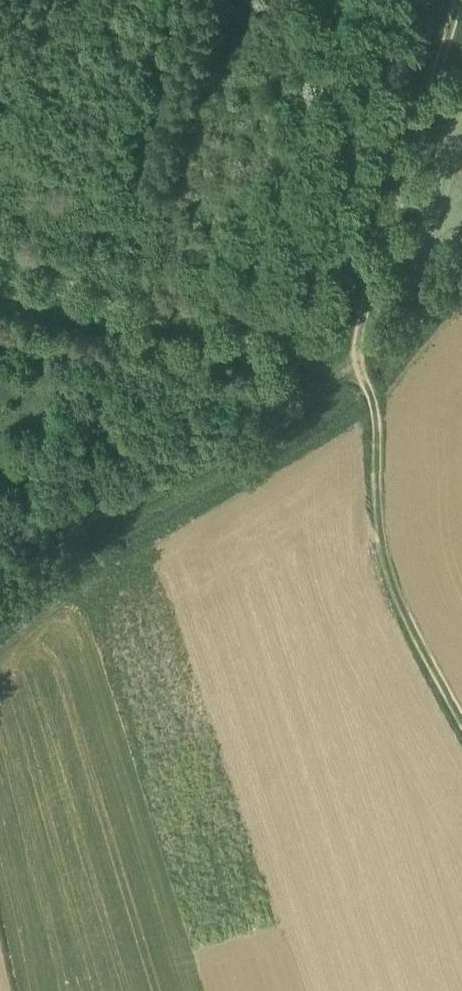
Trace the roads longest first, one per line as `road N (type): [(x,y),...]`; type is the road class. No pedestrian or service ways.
road 1 (track): [(356,372),(0,595)]
road 2 (track): [(461,0),(370,273),(356,372)]
road 3 (track): [(356,372),(377,403),(366,497),(373,557),(461,719)]
road 4 (track): [(356,372),(0,276)]

